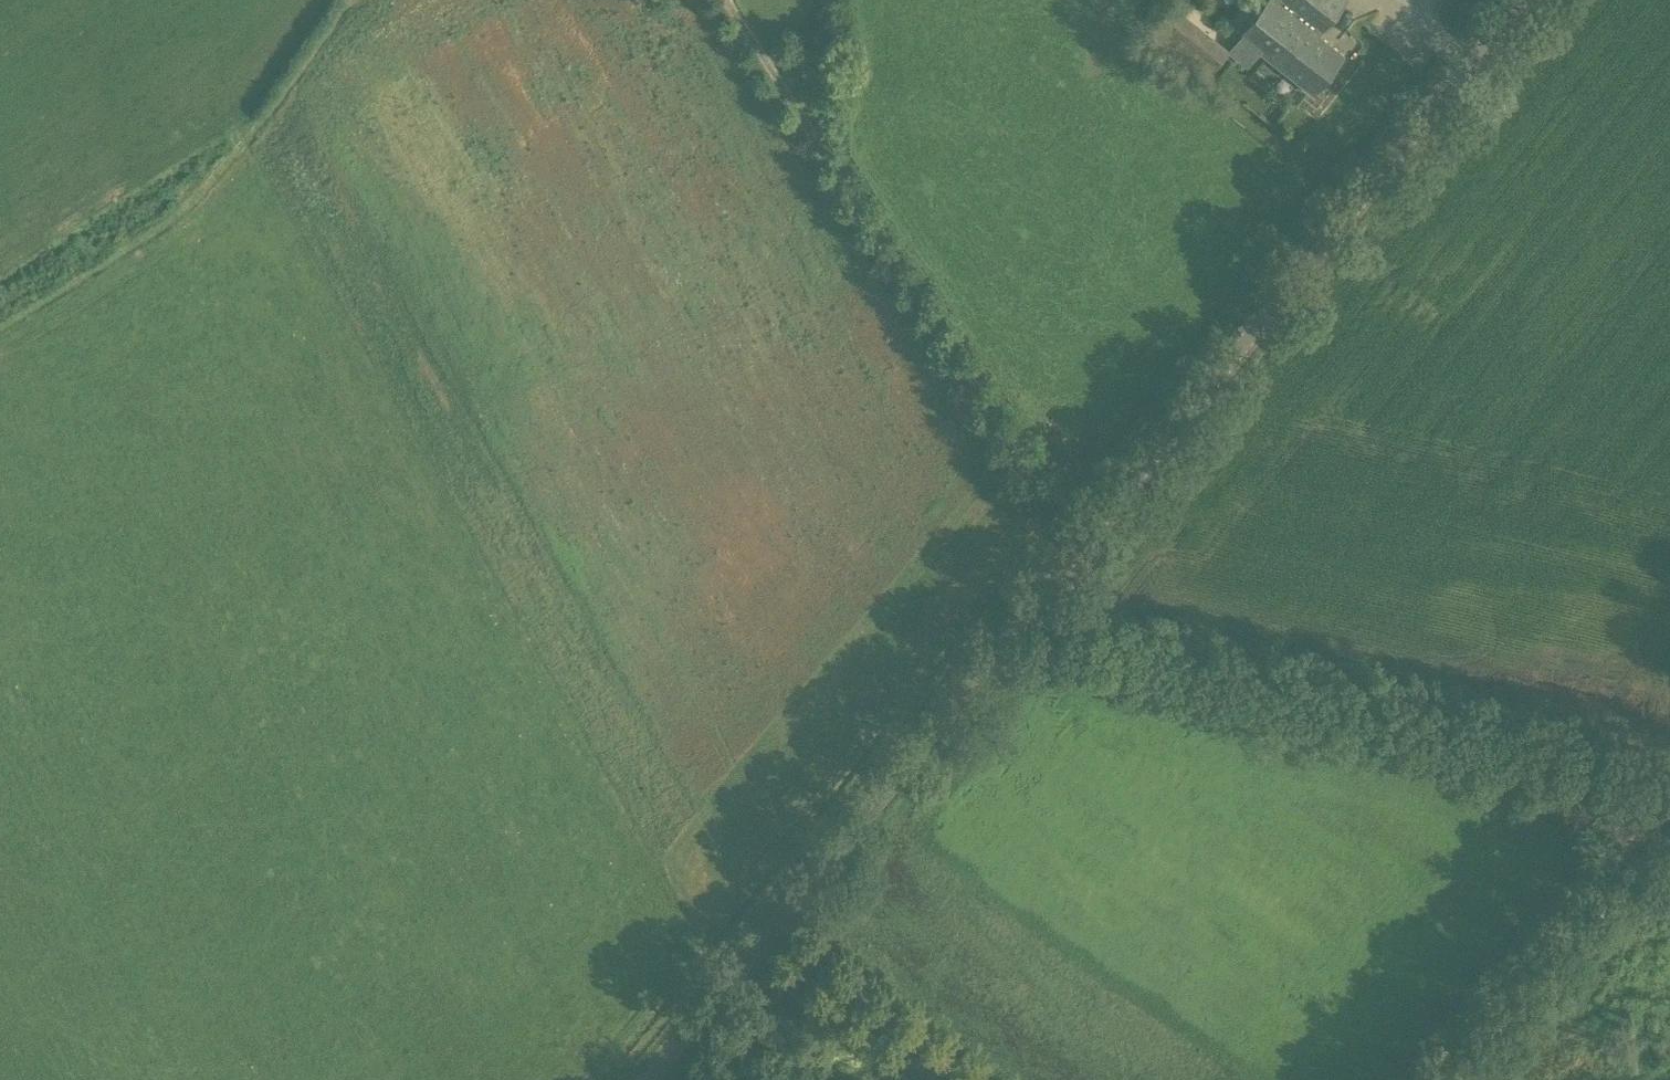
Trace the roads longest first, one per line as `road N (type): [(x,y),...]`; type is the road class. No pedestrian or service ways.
road 1 (tertiary): [(647,1079),(1524,0)]
road 2 (track): [(1669,791),(1420,1079)]

